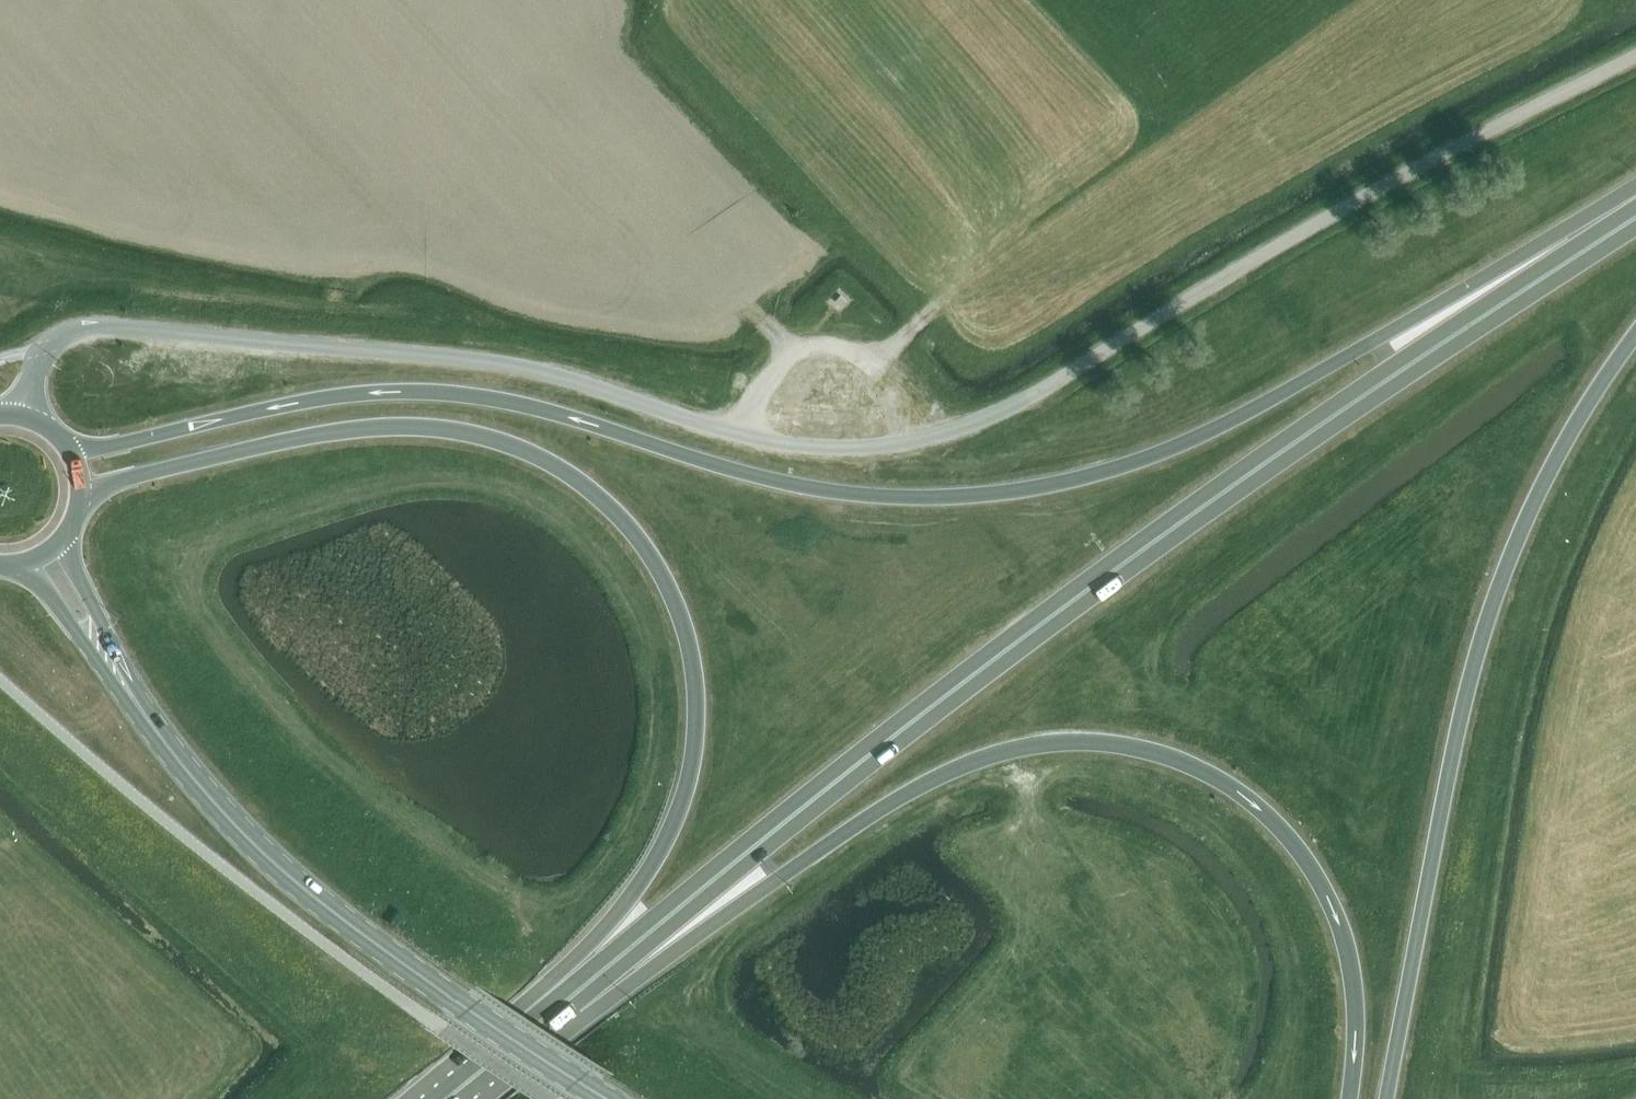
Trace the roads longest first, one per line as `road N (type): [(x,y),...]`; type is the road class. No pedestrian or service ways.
road 1 (unclassified): [(23,416),(58,334),(124,326),(493,362),(788,445),(910,444),(1002,412),(1390,182),(1635,57)]
road 2 (trunk): [(1635,186),(1184,445),(1075,480),(924,496),(853,492),(712,465),(501,402),(430,392),(362,392),(70,453)]
road 3 (trunk): [(538,1024),(996,657),(1270,460),(1635,217)]
road 4 (trunk): [(80,499),(299,438),(413,427),(539,456),(628,523),(676,602),(689,643),(697,731),(683,803),(630,897),(584,949),(484,1033),(473,1075)]
road 5 (trunk): [(538,1024),(584,1020),(874,813),(954,770),(1014,748),(1137,747),(1235,790),(1300,852),(1326,893),(1355,1004),(1349,1098)]
road 6 (trunk): [(1386,1098),(1484,625),(1559,453),(1635,335)]
road 7 (primary): [(611,1098),(358,931),(255,846),(142,714)]
road 8 (primary): [(16,566),(142,714)]
road 9 (primary): [(142,714),(63,537)]

